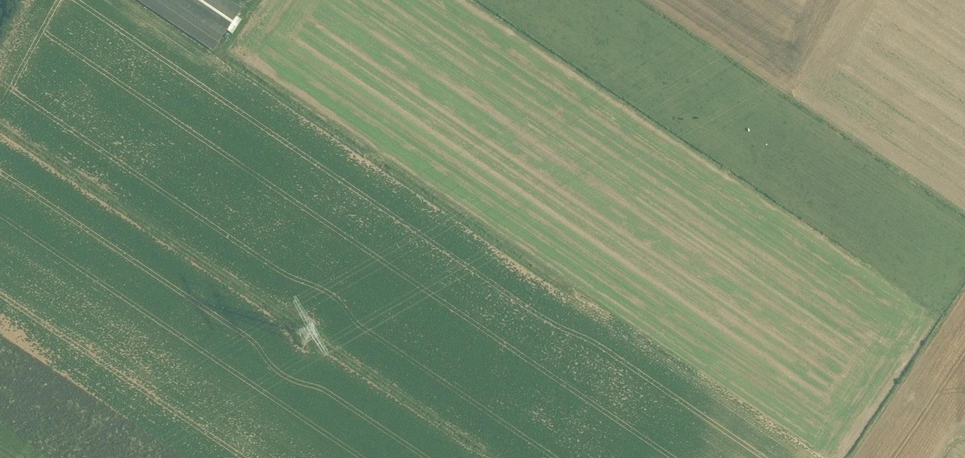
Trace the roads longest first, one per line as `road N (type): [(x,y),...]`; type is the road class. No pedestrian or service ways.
road 1 (motorway): [(964,333),(925,457)]

